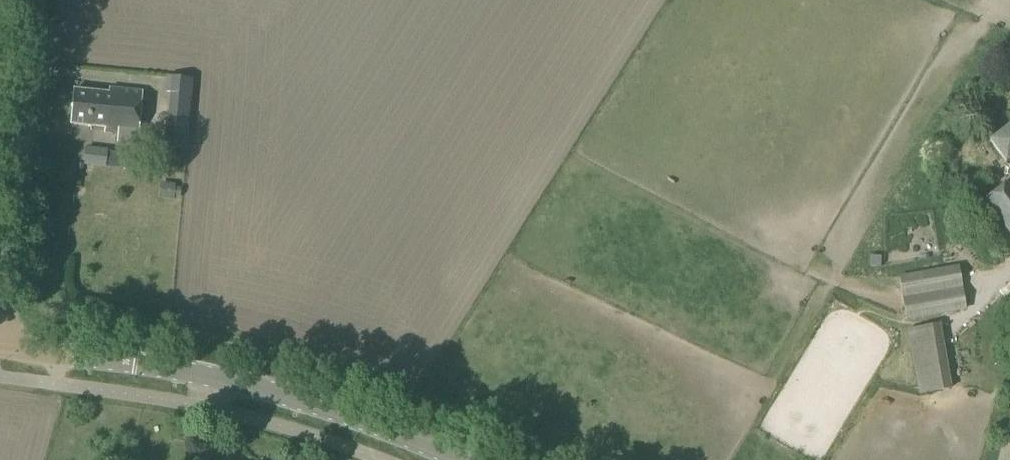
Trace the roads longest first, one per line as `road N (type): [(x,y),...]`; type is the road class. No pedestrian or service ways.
road 1 (secondary): [(448,459),(263,391),(180,371),(0,348)]
road 2 (unclassified): [(0,332),(31,0)]

